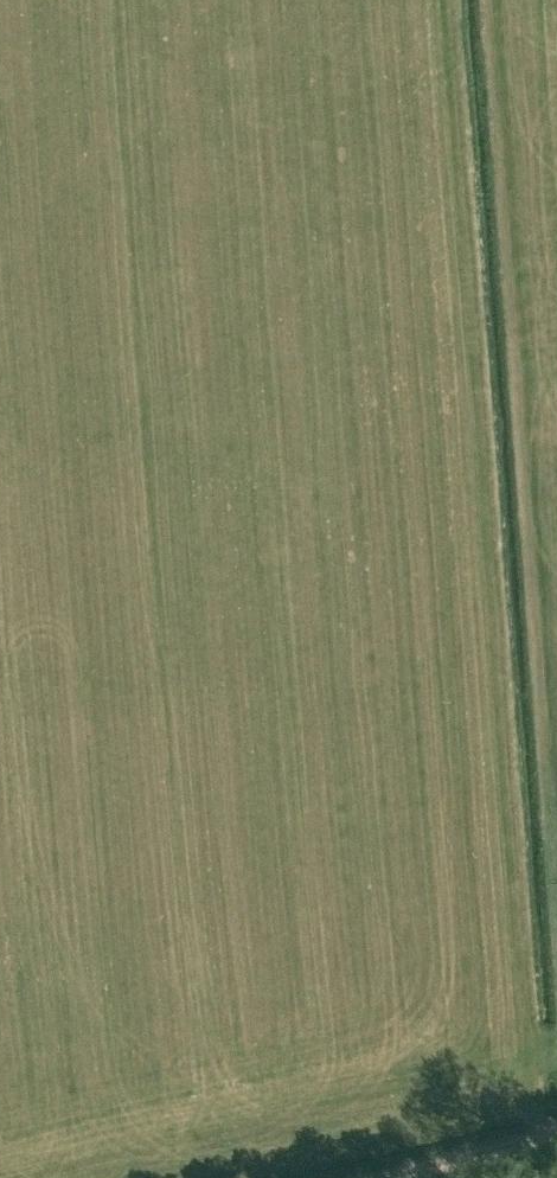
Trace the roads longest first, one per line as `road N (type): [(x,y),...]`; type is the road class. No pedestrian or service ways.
road 1 (track): [(556,1133),(365,1177)]

